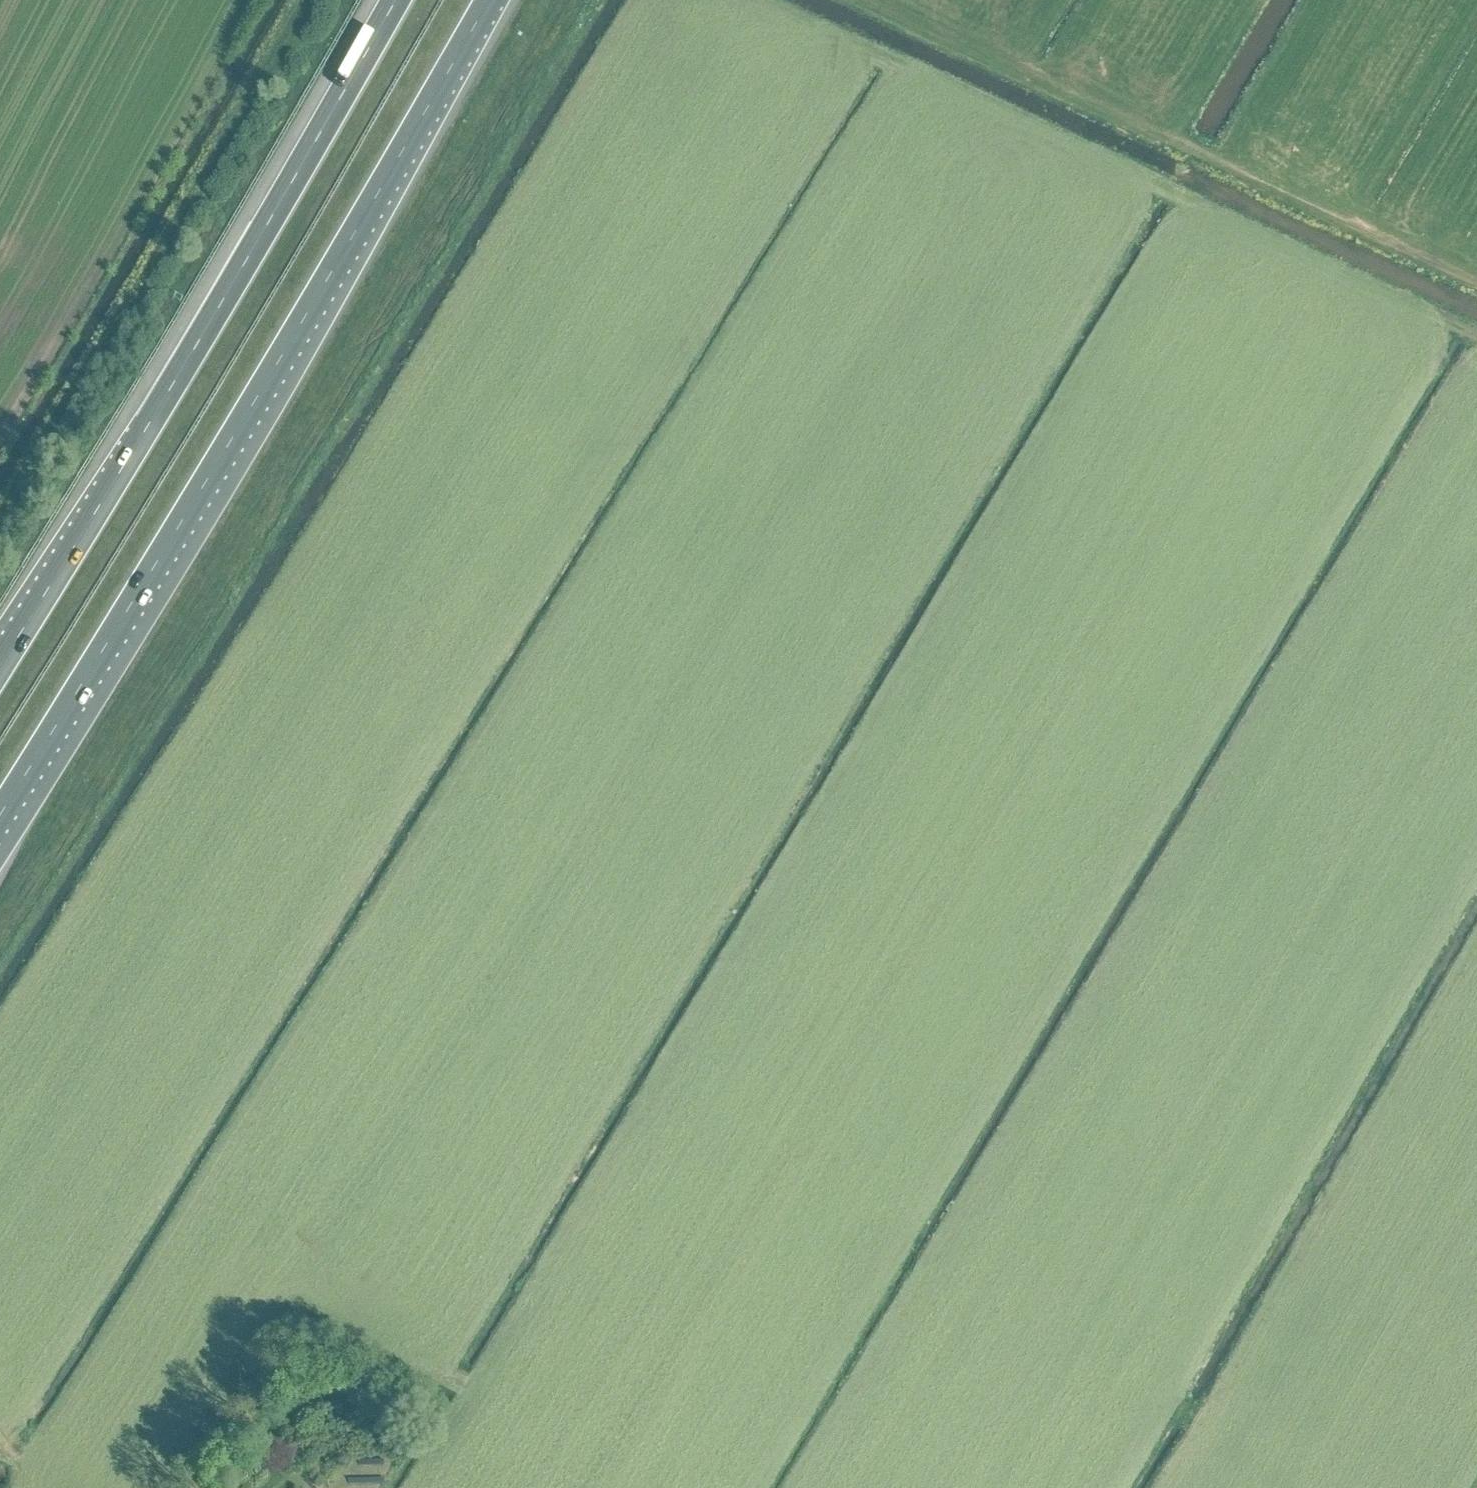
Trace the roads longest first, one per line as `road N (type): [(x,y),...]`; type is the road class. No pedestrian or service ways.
road 1 (motorway): [(0,810),(204,487),(489,0)]
road 2 (motorway): [(396,0),(139,442),(0,664)]

